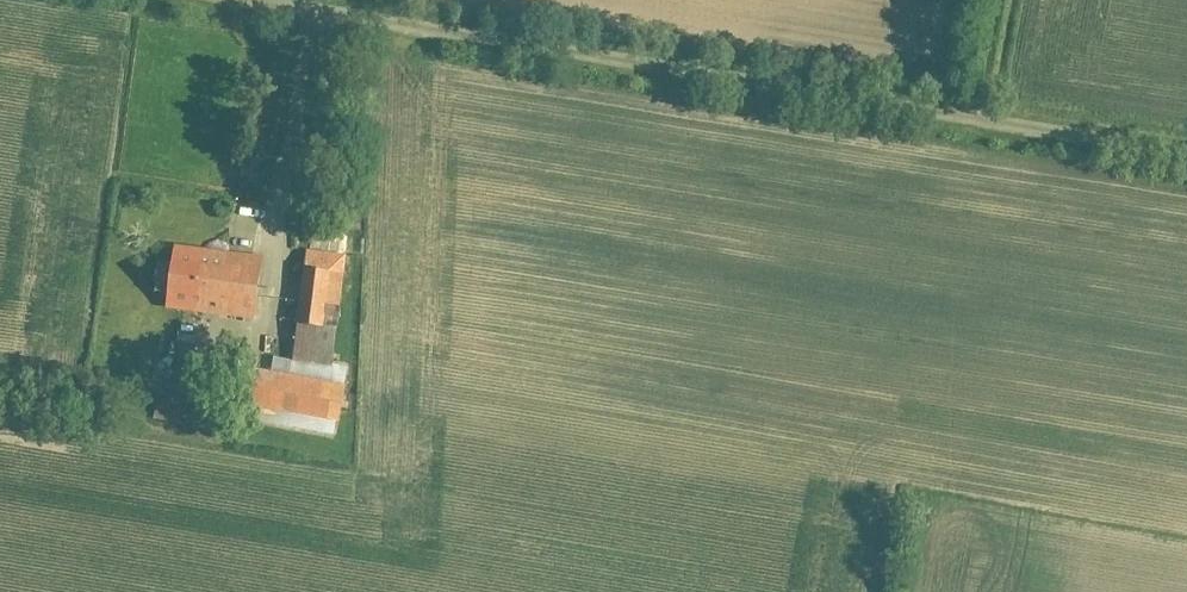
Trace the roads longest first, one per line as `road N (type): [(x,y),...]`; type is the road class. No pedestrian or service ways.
road 1 (unclassified): [(1186,159),(226,0)]

